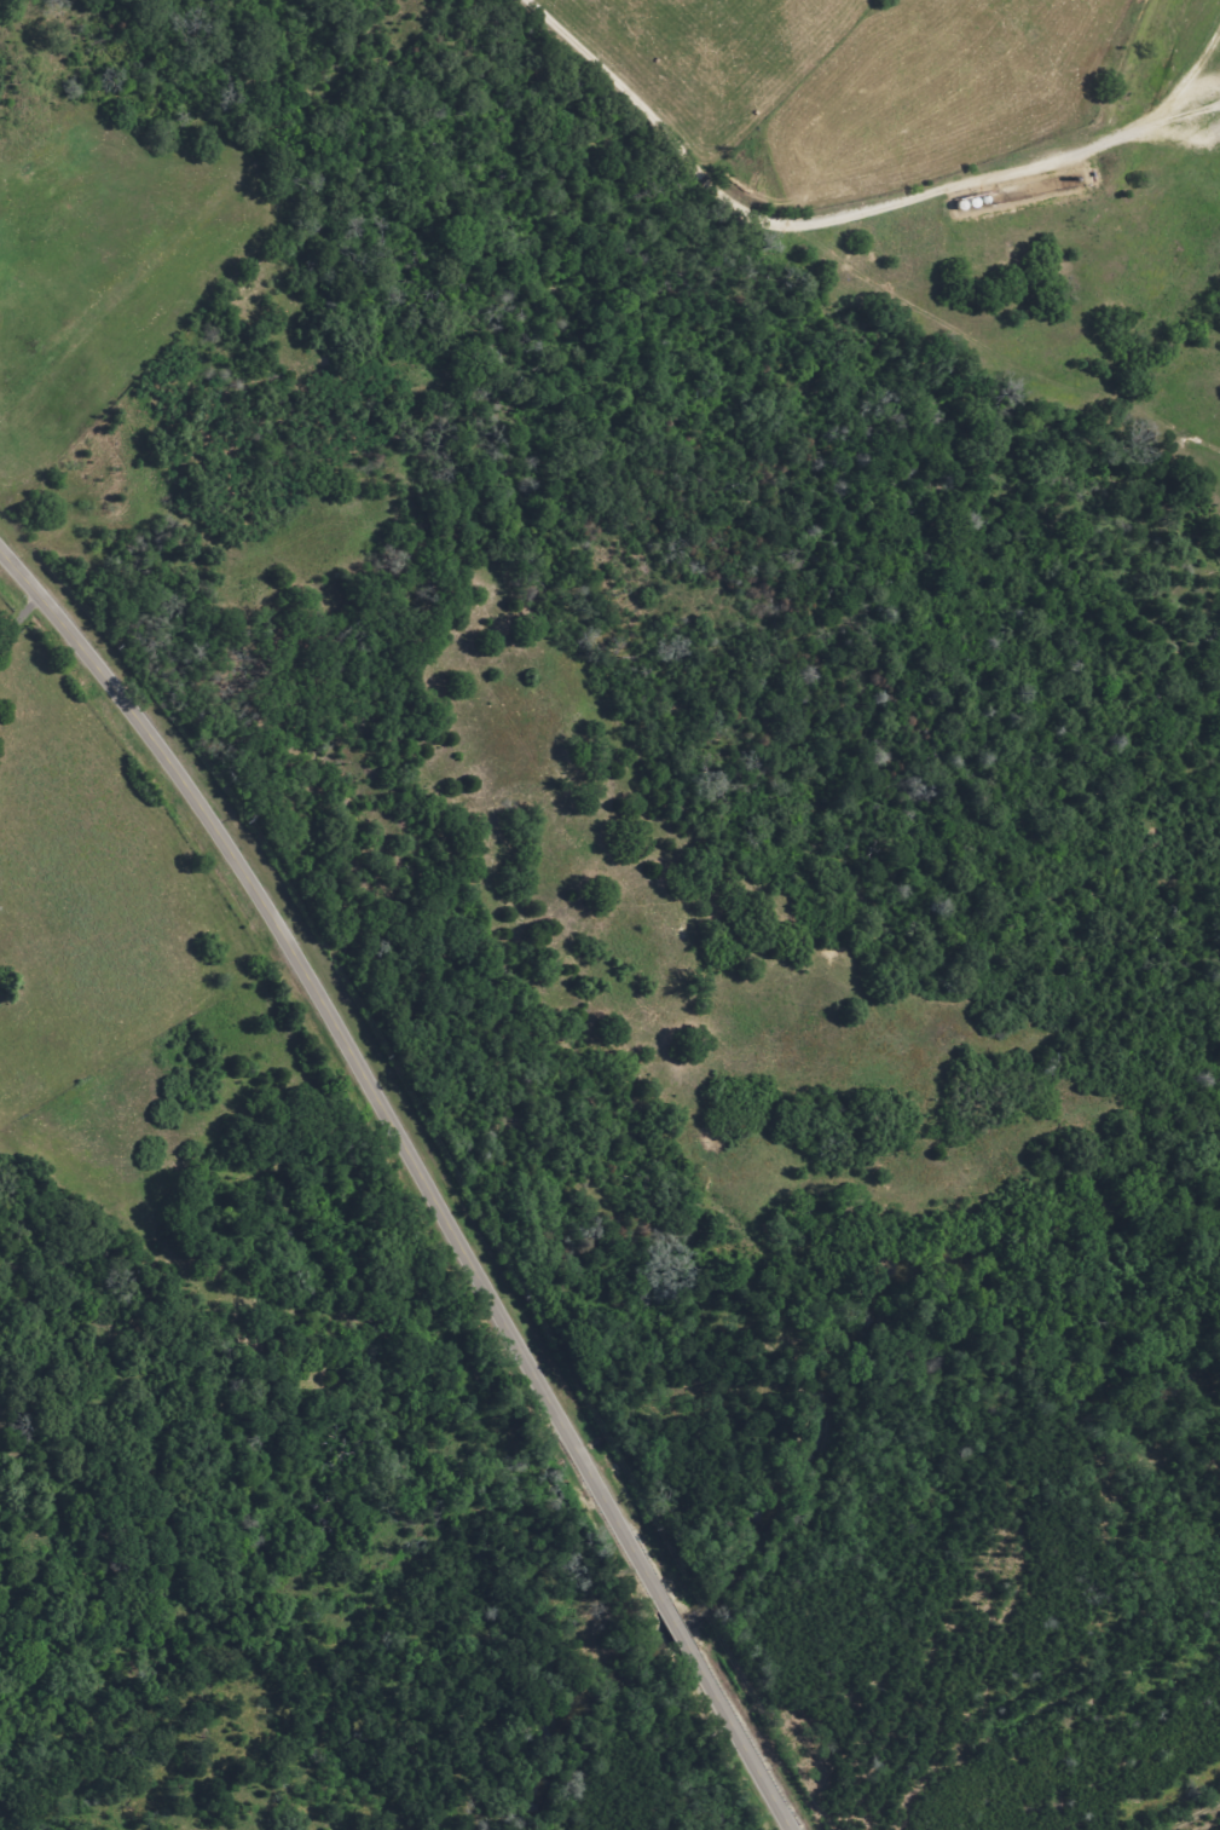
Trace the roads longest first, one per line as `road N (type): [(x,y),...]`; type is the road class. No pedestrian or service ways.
road 1 (secondary): [(796,1829),(303,970),(164,756),(0,554)]

